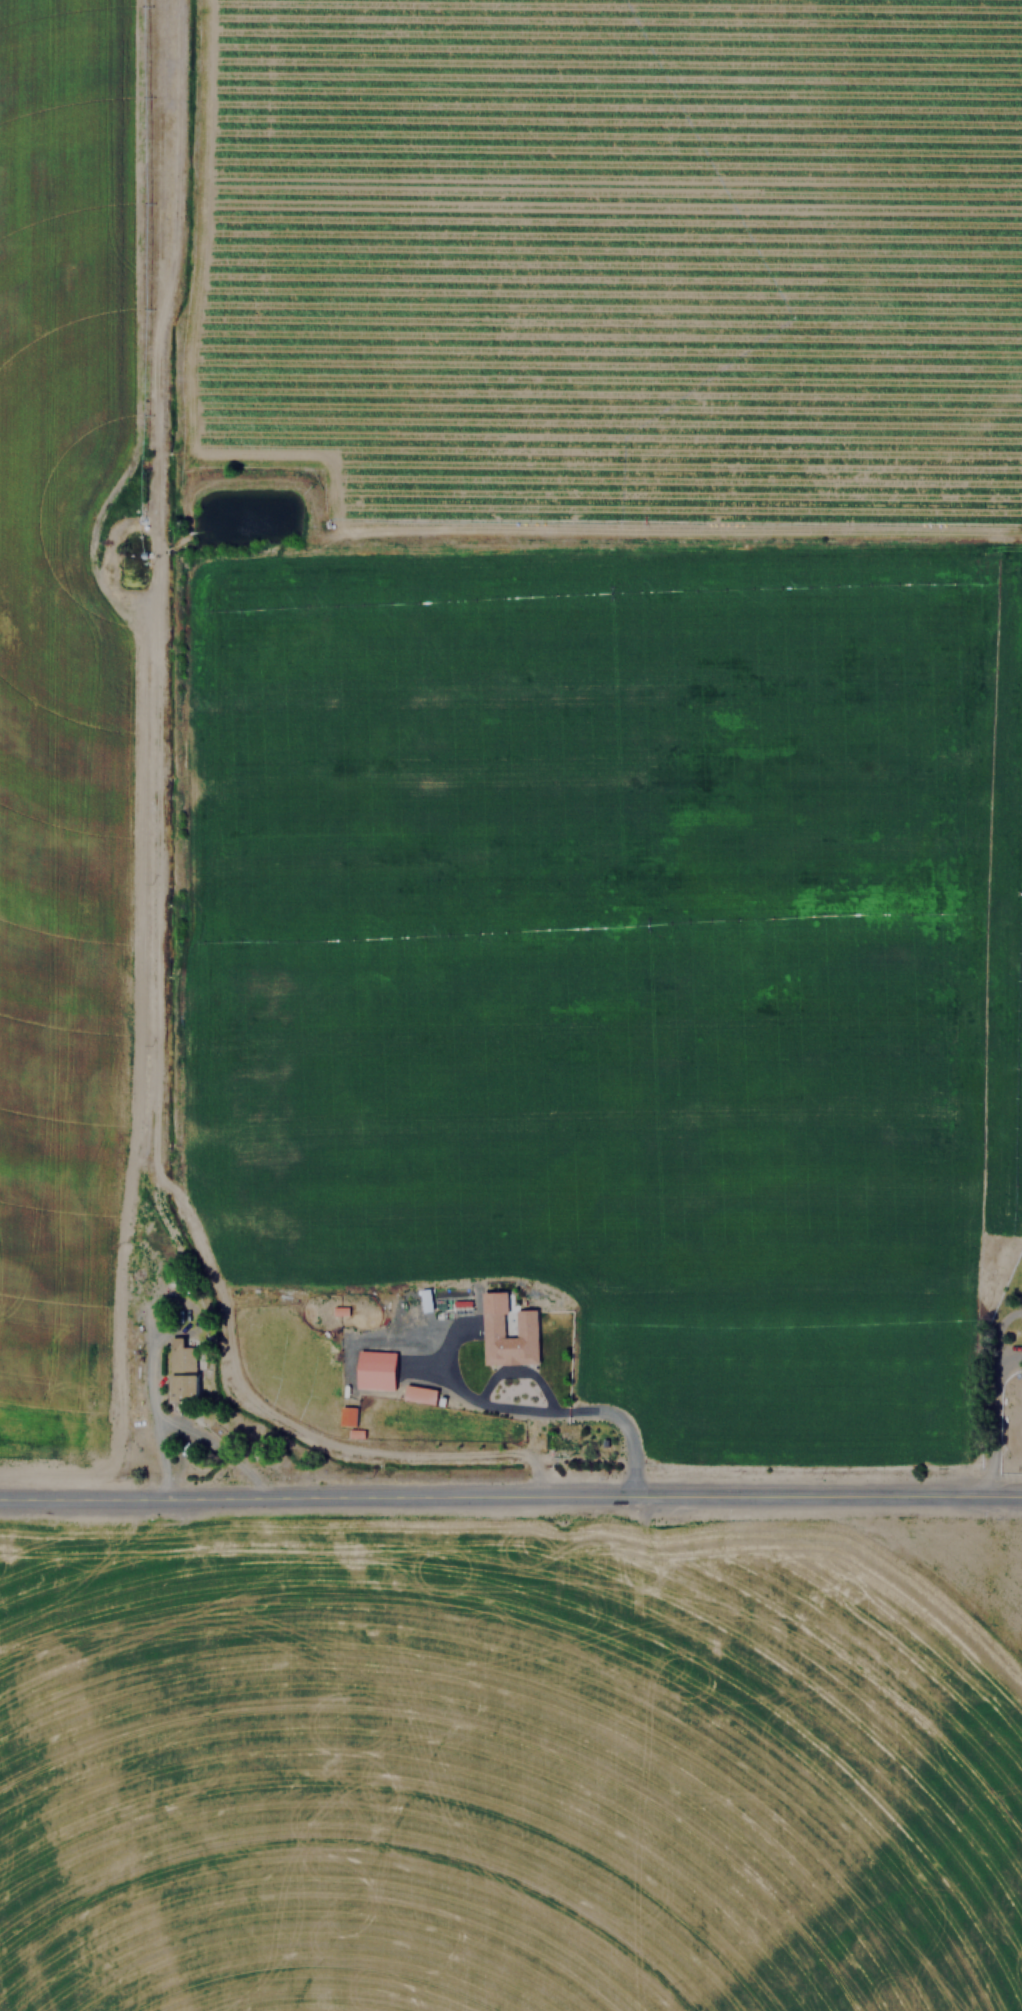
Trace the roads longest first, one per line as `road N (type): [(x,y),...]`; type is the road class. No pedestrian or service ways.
road 1 (residential): [(1021,1497),(0,1498)]

